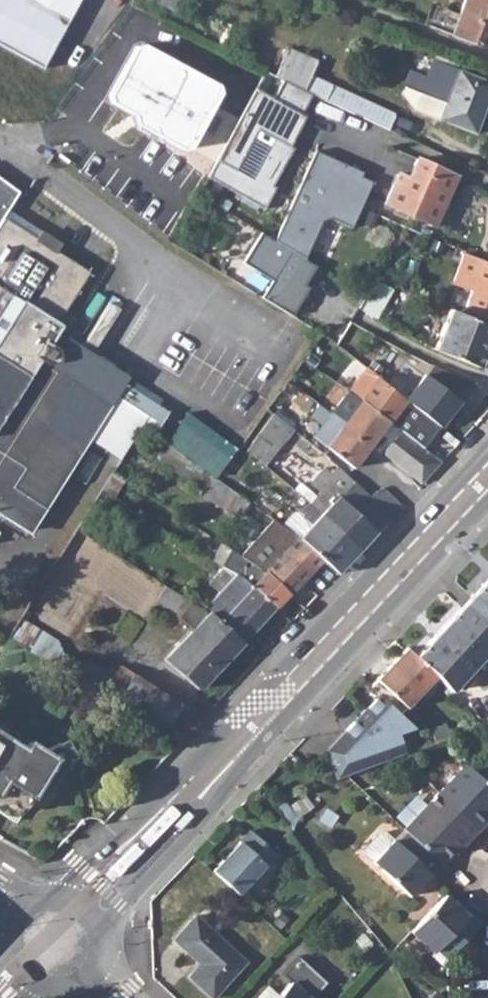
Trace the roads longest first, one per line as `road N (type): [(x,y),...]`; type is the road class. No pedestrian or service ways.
road 1 (tertiary): [(81,905),(487,478)]

